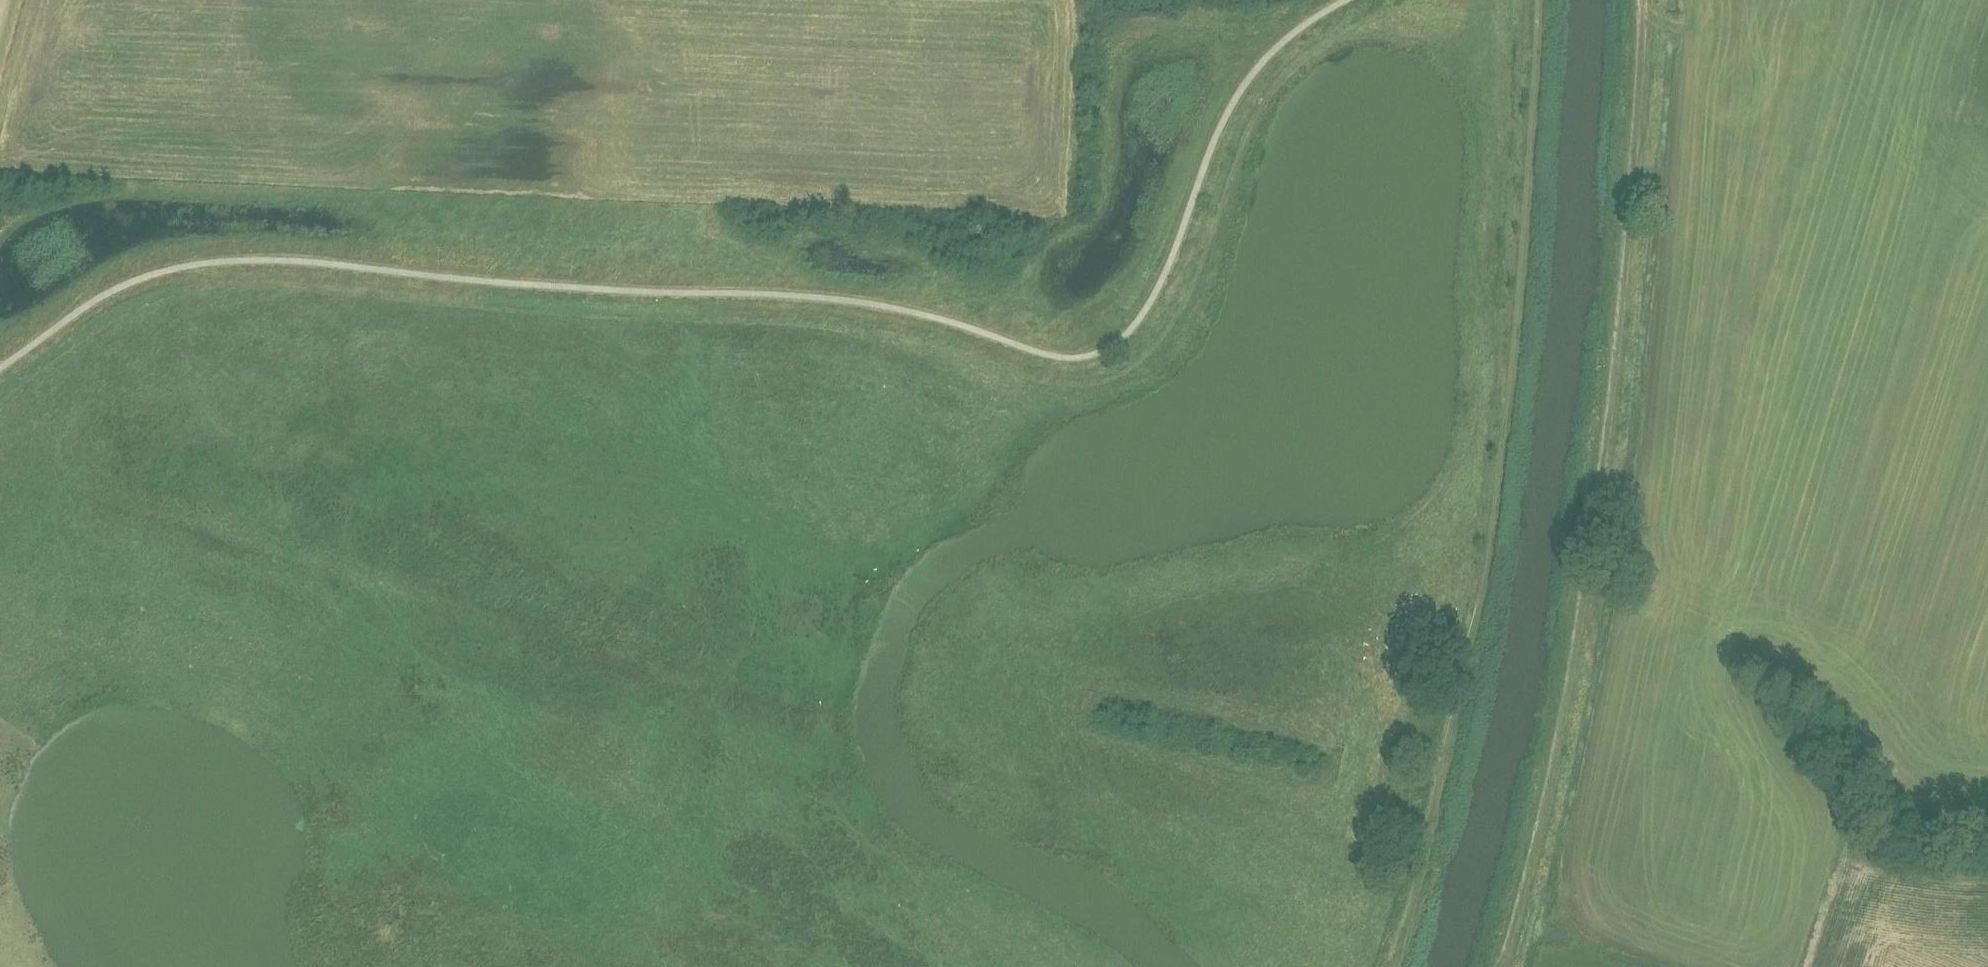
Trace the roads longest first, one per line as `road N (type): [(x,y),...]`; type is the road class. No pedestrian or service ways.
road 1 (track): [(1393,966),(1495,520),(1525,243),(1539,0)]

